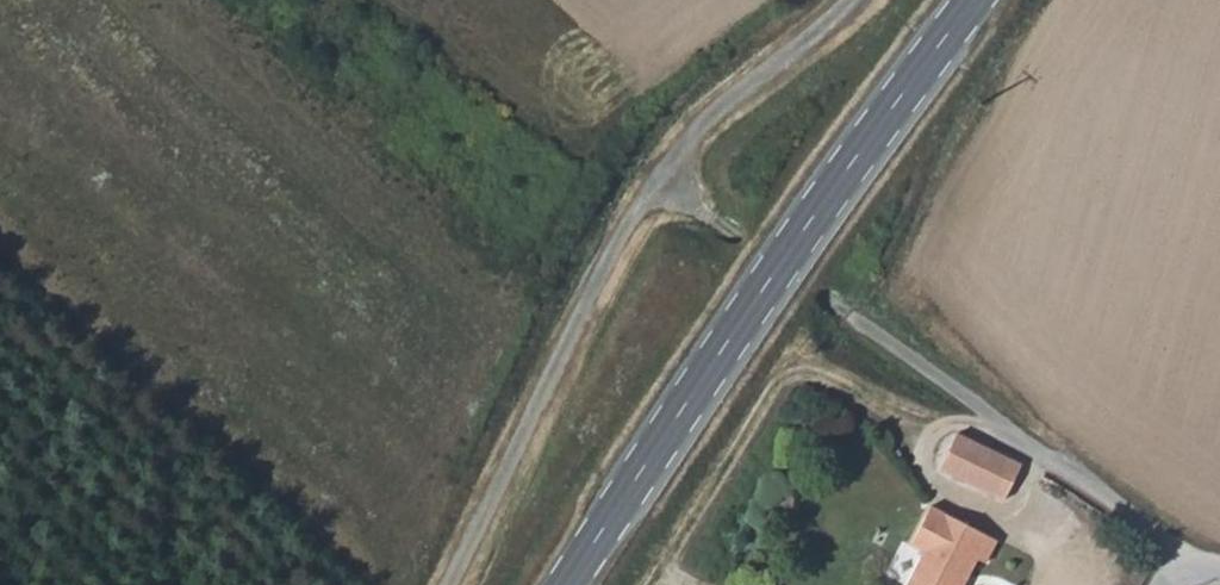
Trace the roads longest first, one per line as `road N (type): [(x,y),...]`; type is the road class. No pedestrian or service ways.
road 1 (track): [(868,0),(694,150),(559,358),(459,584)]
road 2 (secondary): [(573,584),(974,0)]
road 3 (residential): [(830,309),(1183,555)]
road 4 (track): [(665,194),(830,309)]

